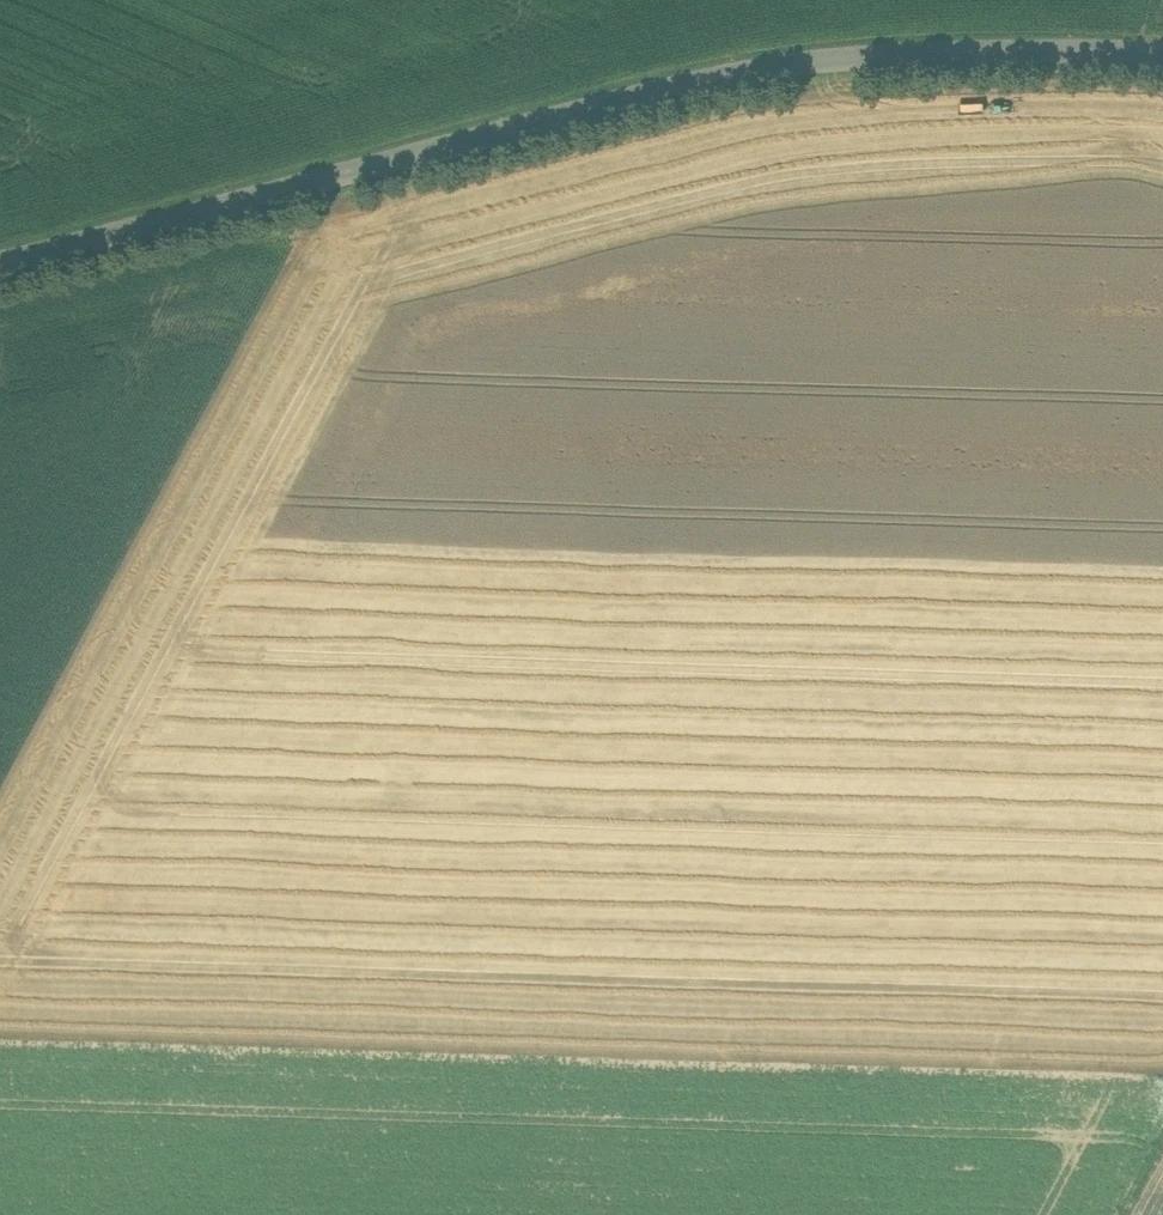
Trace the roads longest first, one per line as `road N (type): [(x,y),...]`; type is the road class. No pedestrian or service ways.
road 1 (tertiary): [(1162,53),(805,59),(0,261)]

